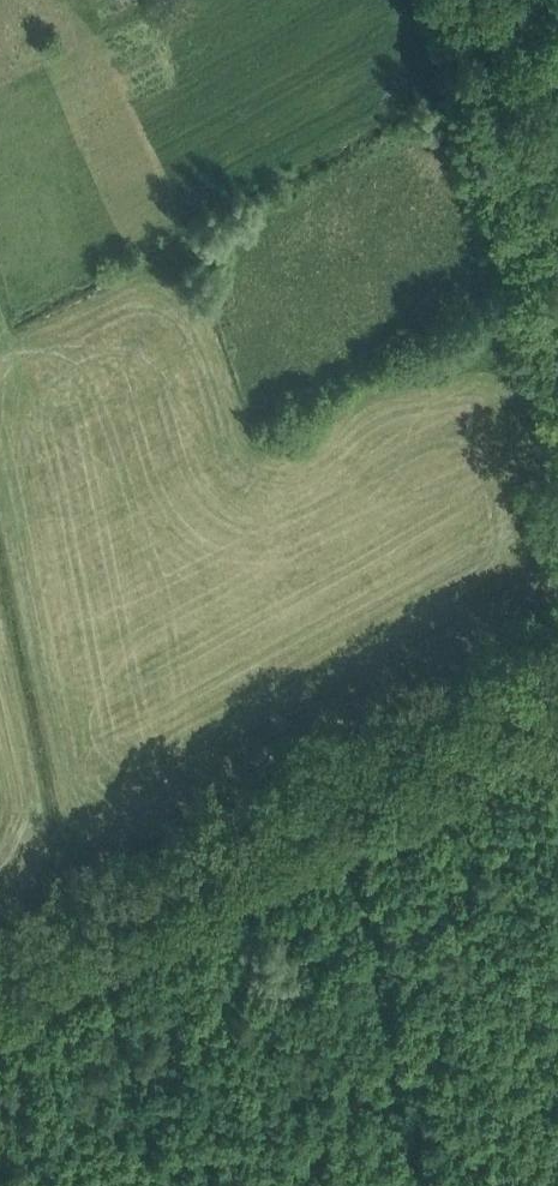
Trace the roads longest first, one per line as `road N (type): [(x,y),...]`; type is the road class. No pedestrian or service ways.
road 1 (track): [(0,954),(557,663)]
road 2 (track): [(557,350),(481,0)]

